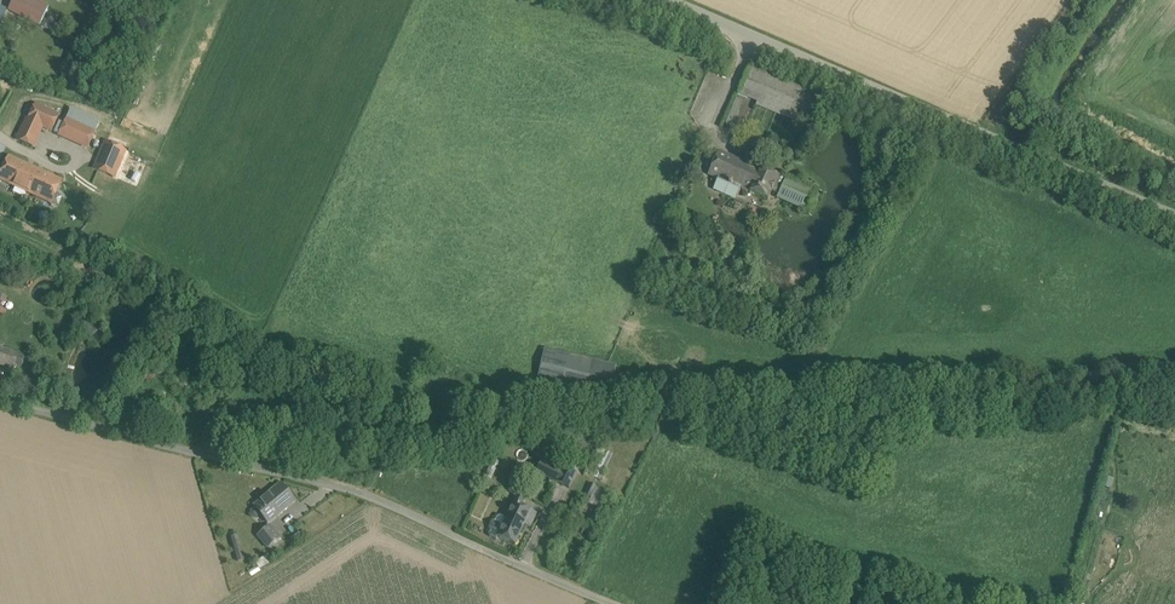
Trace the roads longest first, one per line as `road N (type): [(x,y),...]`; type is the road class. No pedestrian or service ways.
road 1 (unclassified): [(0,400),(366,495),(613,603)]
road 2 (unclassified): [(1174,215),(670,0)]

